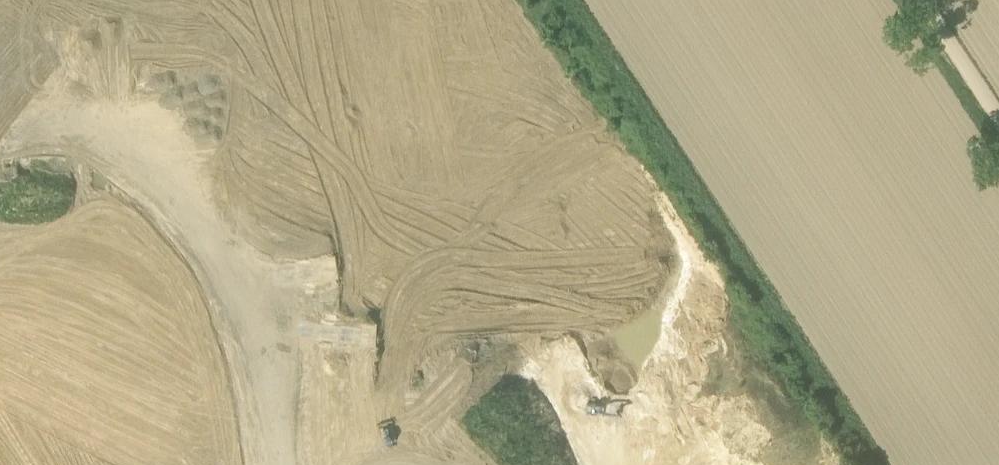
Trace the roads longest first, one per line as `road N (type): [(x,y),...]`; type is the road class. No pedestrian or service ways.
road 1 (track): [(998,116),(922,0)]

